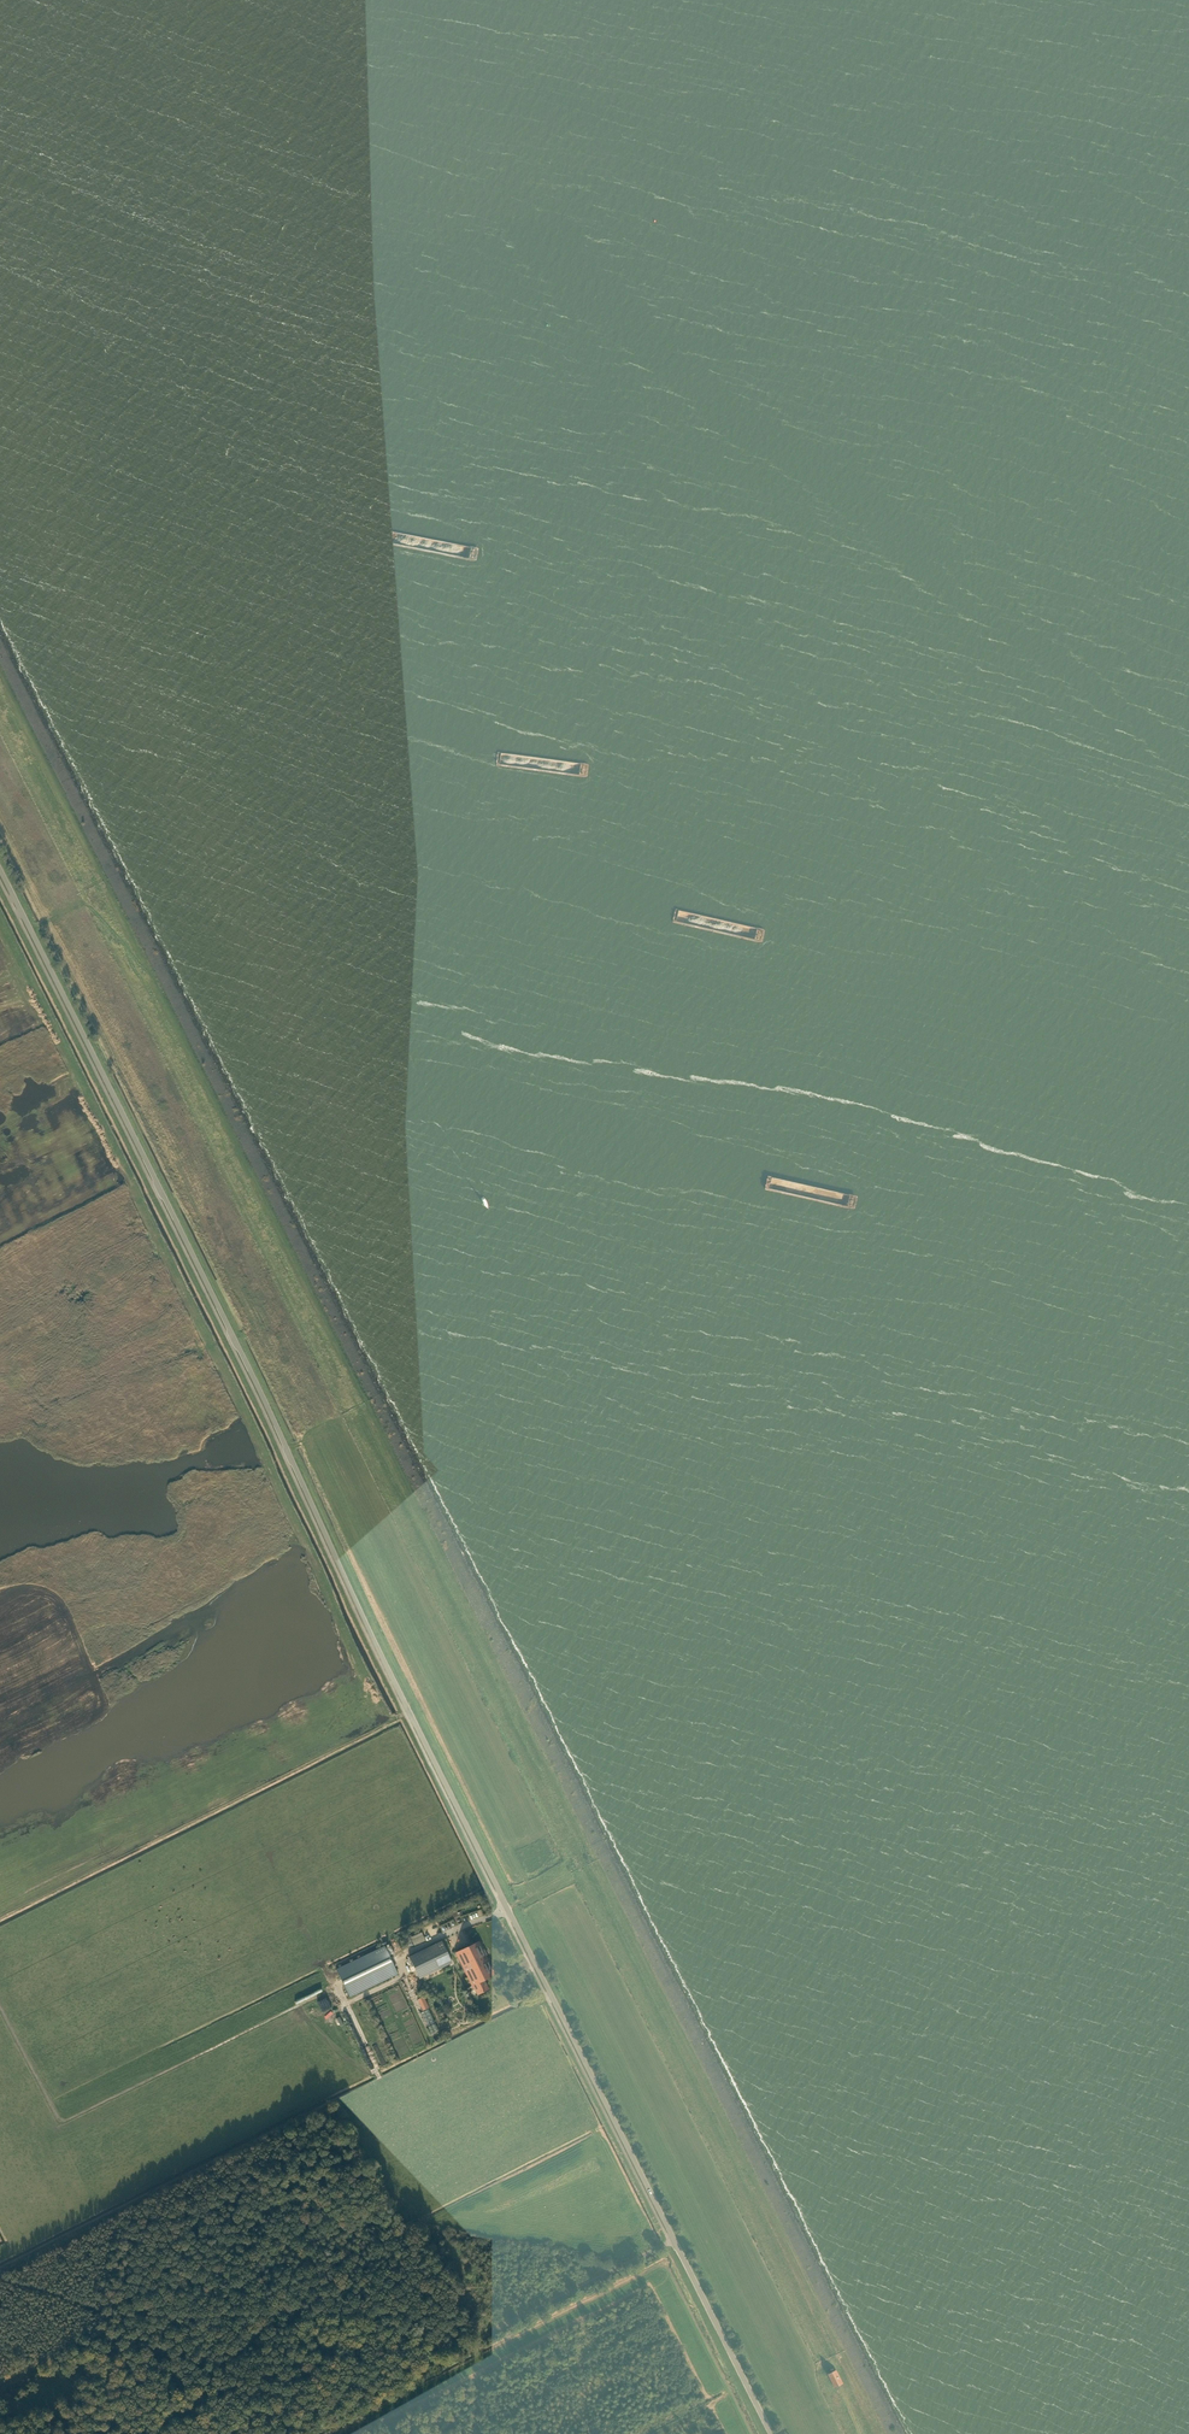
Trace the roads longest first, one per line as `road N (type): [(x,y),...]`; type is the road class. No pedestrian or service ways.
road 1 (tertiary): [(771,2433),(0,872)]
road 2 (track): [(412,1711),(0,1918)]
road 3 (track): [(133,952),(85,901),(24,931)]

